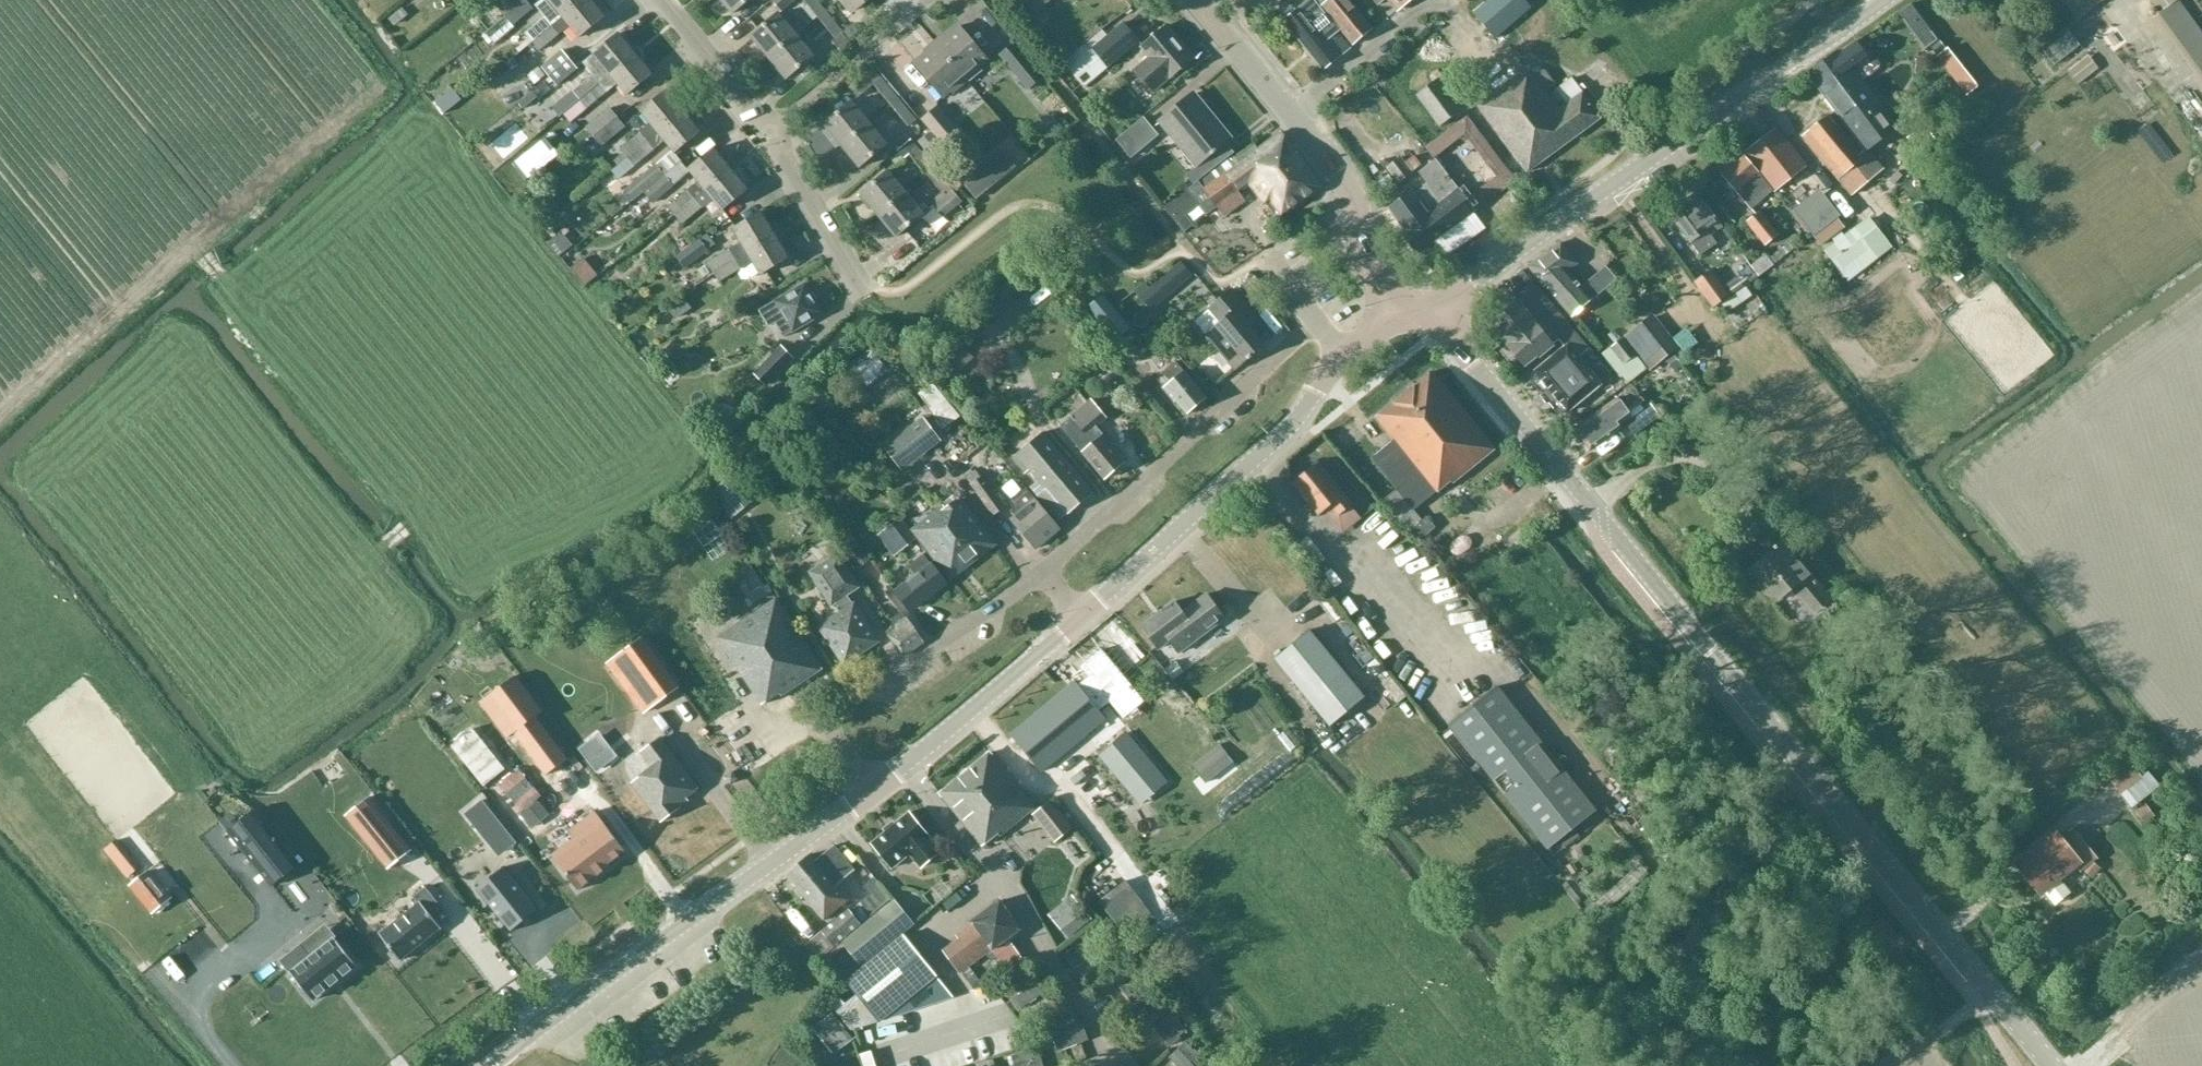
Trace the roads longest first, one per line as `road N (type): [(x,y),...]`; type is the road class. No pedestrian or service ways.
road 1 (tertiary): [(2050,1065),(1437,312)]
road 2 (tertiary): [(1437,312),(1883,0)]
road 3 (tertiary): [(494,1064),(872,789)]
road 4 (residential): [(1041,574),(1317,321),(1343,358)]
road 5 (tertiary): [(1396,315),(1360,246),(1354,199),(1194,0)]
road 6 (tertiary): [(1079,617),(1297,422),(1343,358)]
road 7 (residential): [(872,789),(822,720),(1041,574)]
road 8 (tertiary): [(872,789),(1079,617)]
road 9 (residential): [(765,129),(926,0)]
road 10 (residential): [(859,282),(765,129)]
road 11 (residential): [(765,129),(663,0)]

